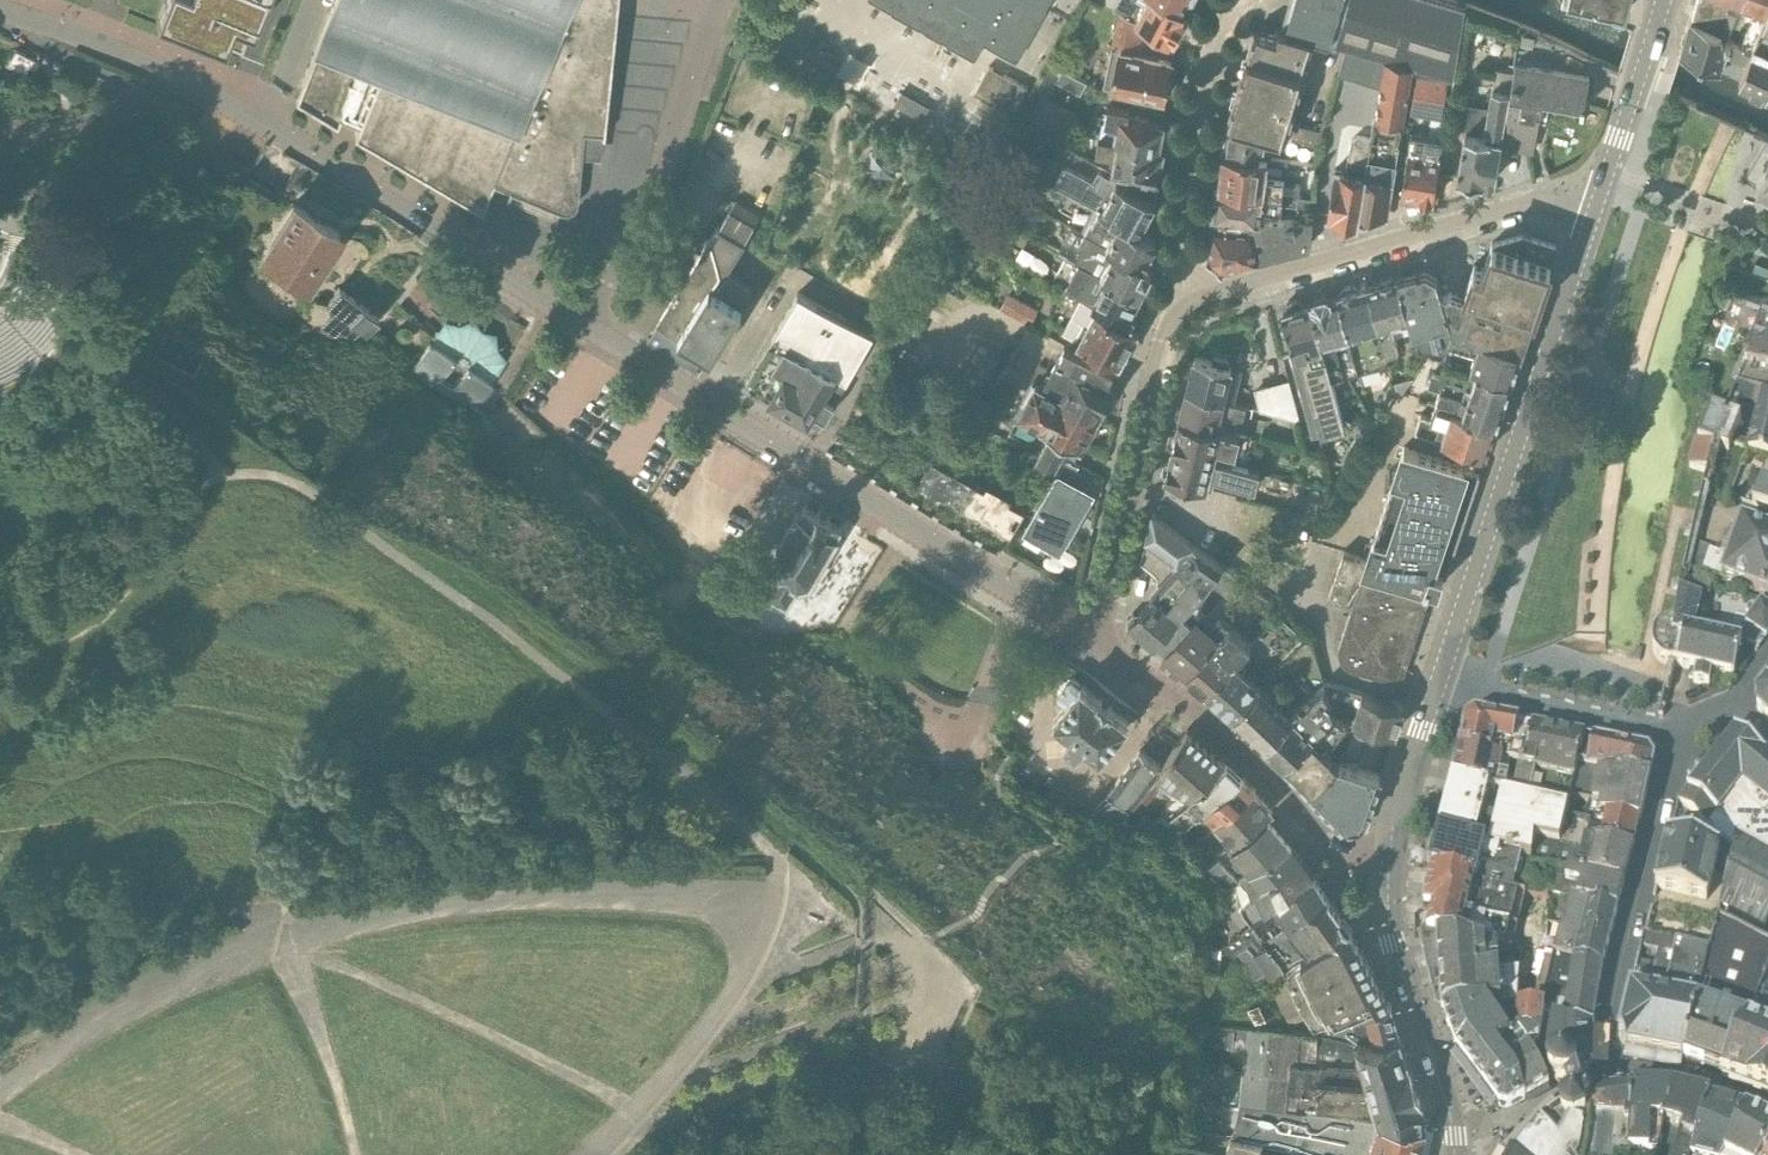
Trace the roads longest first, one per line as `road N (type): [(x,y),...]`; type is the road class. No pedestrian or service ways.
road 1 (unclassified): [(1100,641),(261,123),(90,39),(0,9)]
road 2 (track): [(1012,1154),(1008,914),(496,455)]
road 3 (secondary): [(1440,678),(1592,222)]
road 4 (residential): [(1205,295),(1509,209),(1592,222)]
road 5 (residential): [(1389,853),(1332,845),(1189,703),(1100,641)]
road 6 (residential): [(1100,641),(1162,353),(1205,295)]
road 7 (secondary): [(1454,1154),(1448,1104),(1390,931),(1389,853)]
road 8 (residential): [(1205,295),(1189,251),(1189,192),(1210,69),(1236,0)]
road 9 (secondary): [(1592,222),(1661,0)]
road 10 (residential): [(1625,722),(1440,678)]
road 11 (secondary): [(1389,853),(1440,678)]

